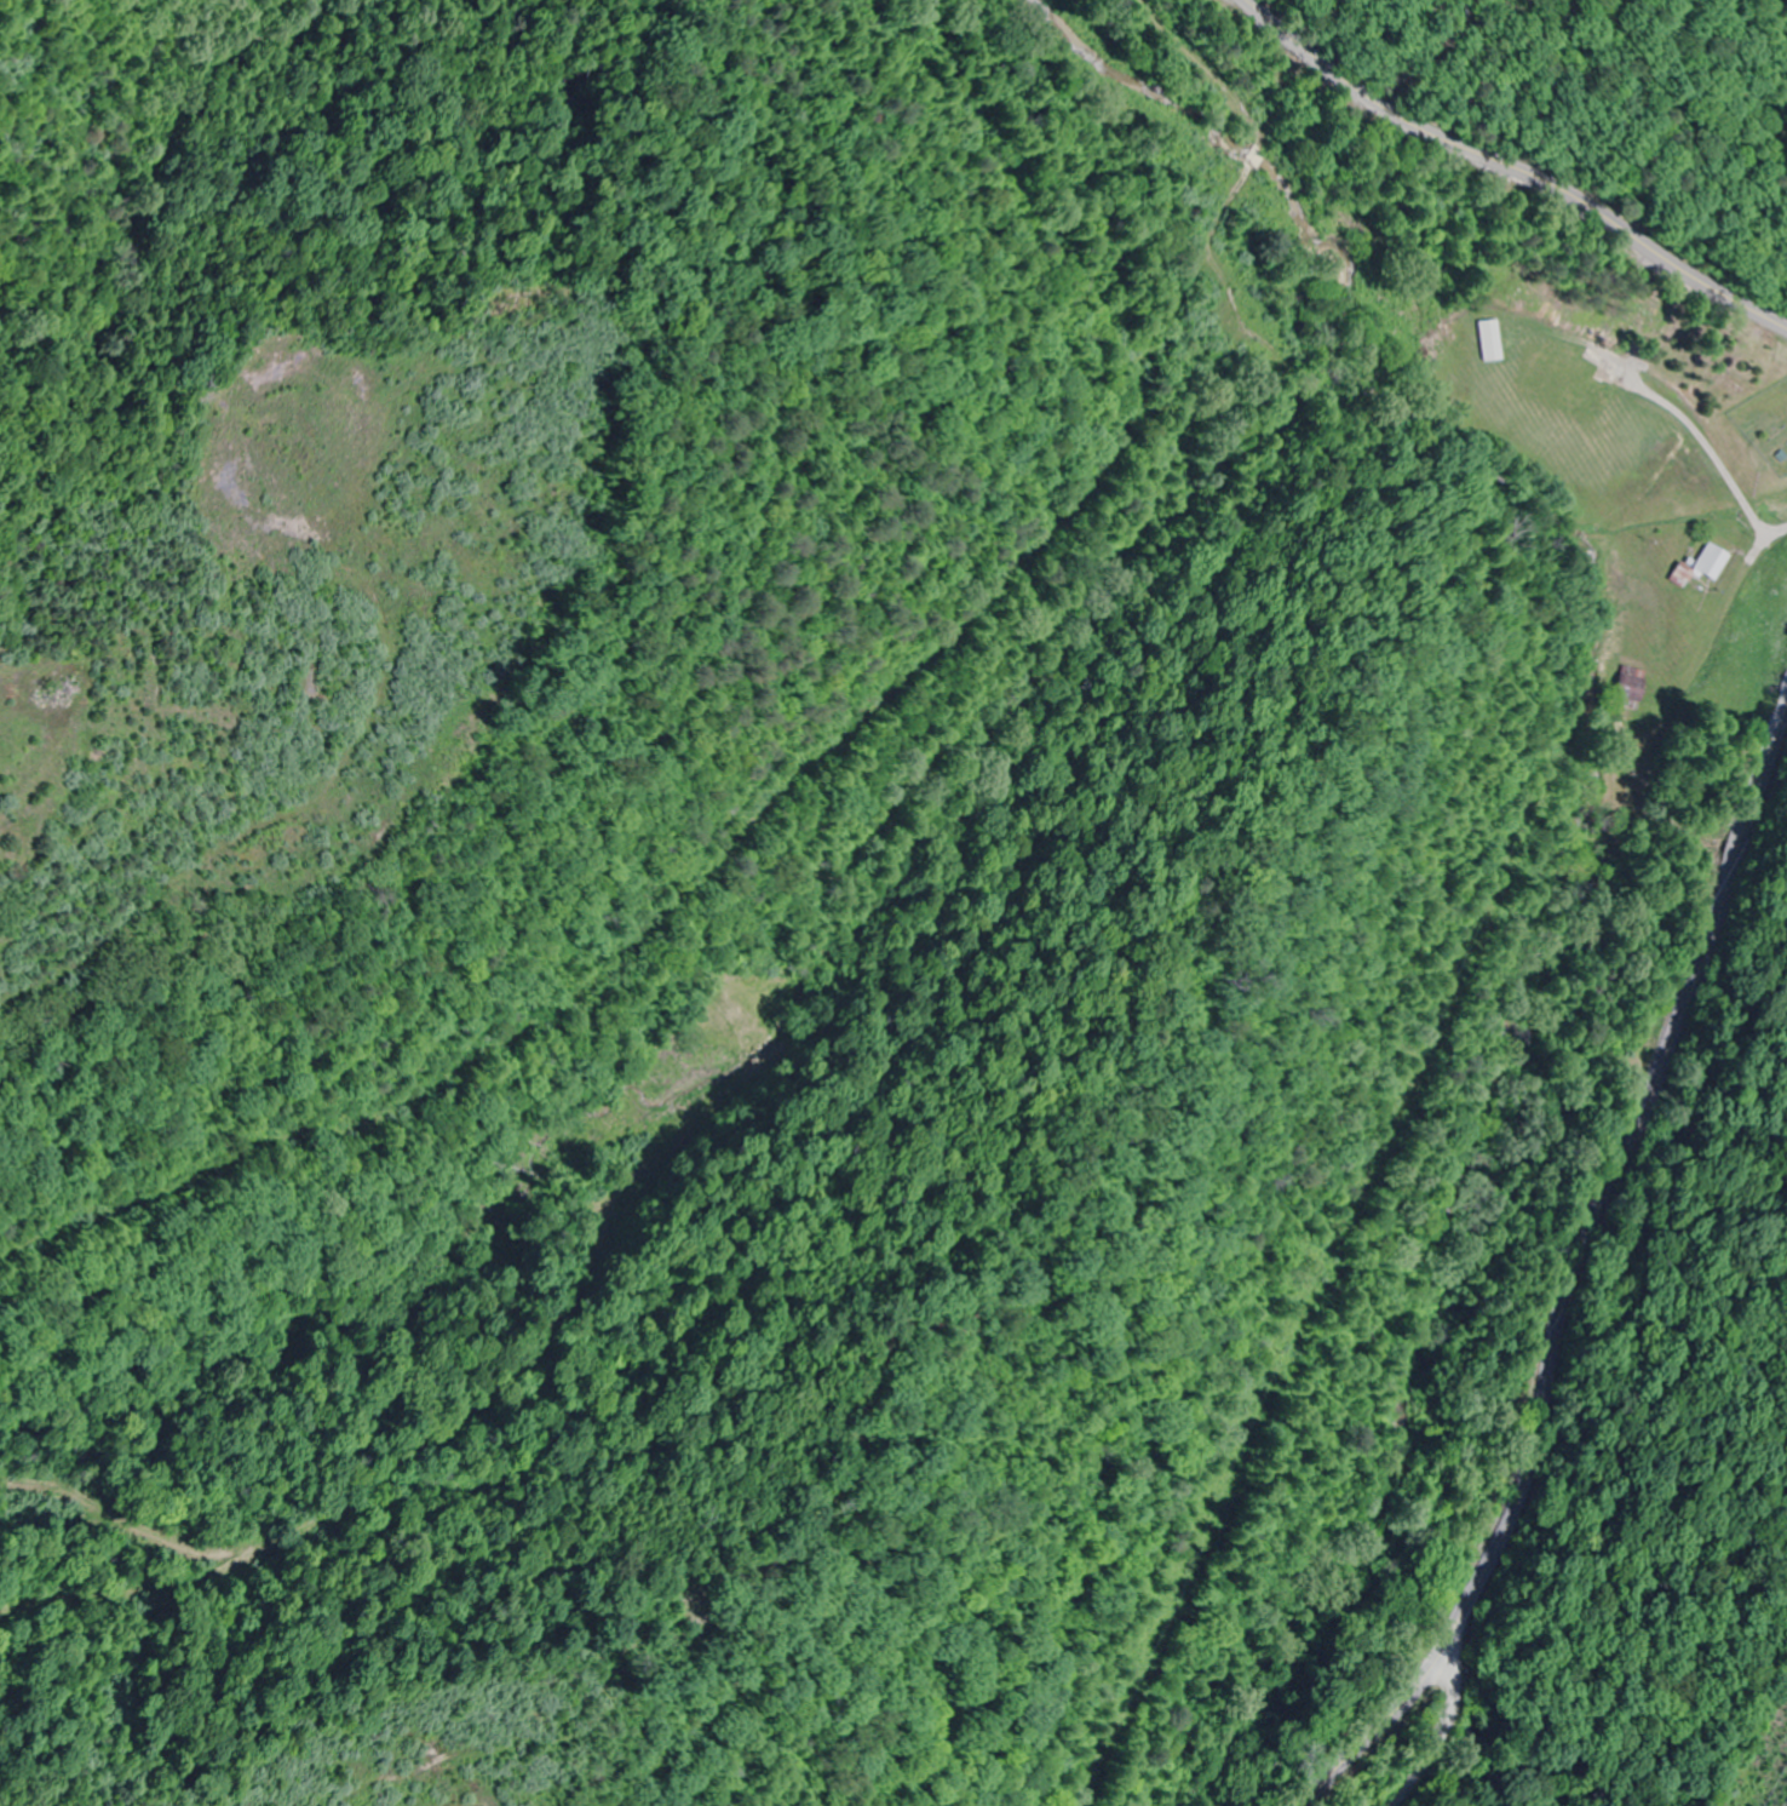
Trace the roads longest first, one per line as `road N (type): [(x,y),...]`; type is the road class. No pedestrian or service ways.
road 1 (tertiary): [(1304,1805),(1426,1667),(1516,1519),(1536,1456),(1567,1288),(1700,962),(1786,693)]
road 2 (tertiary): [(1786,330),(1582,200),(1414,127),(1247,0)]

